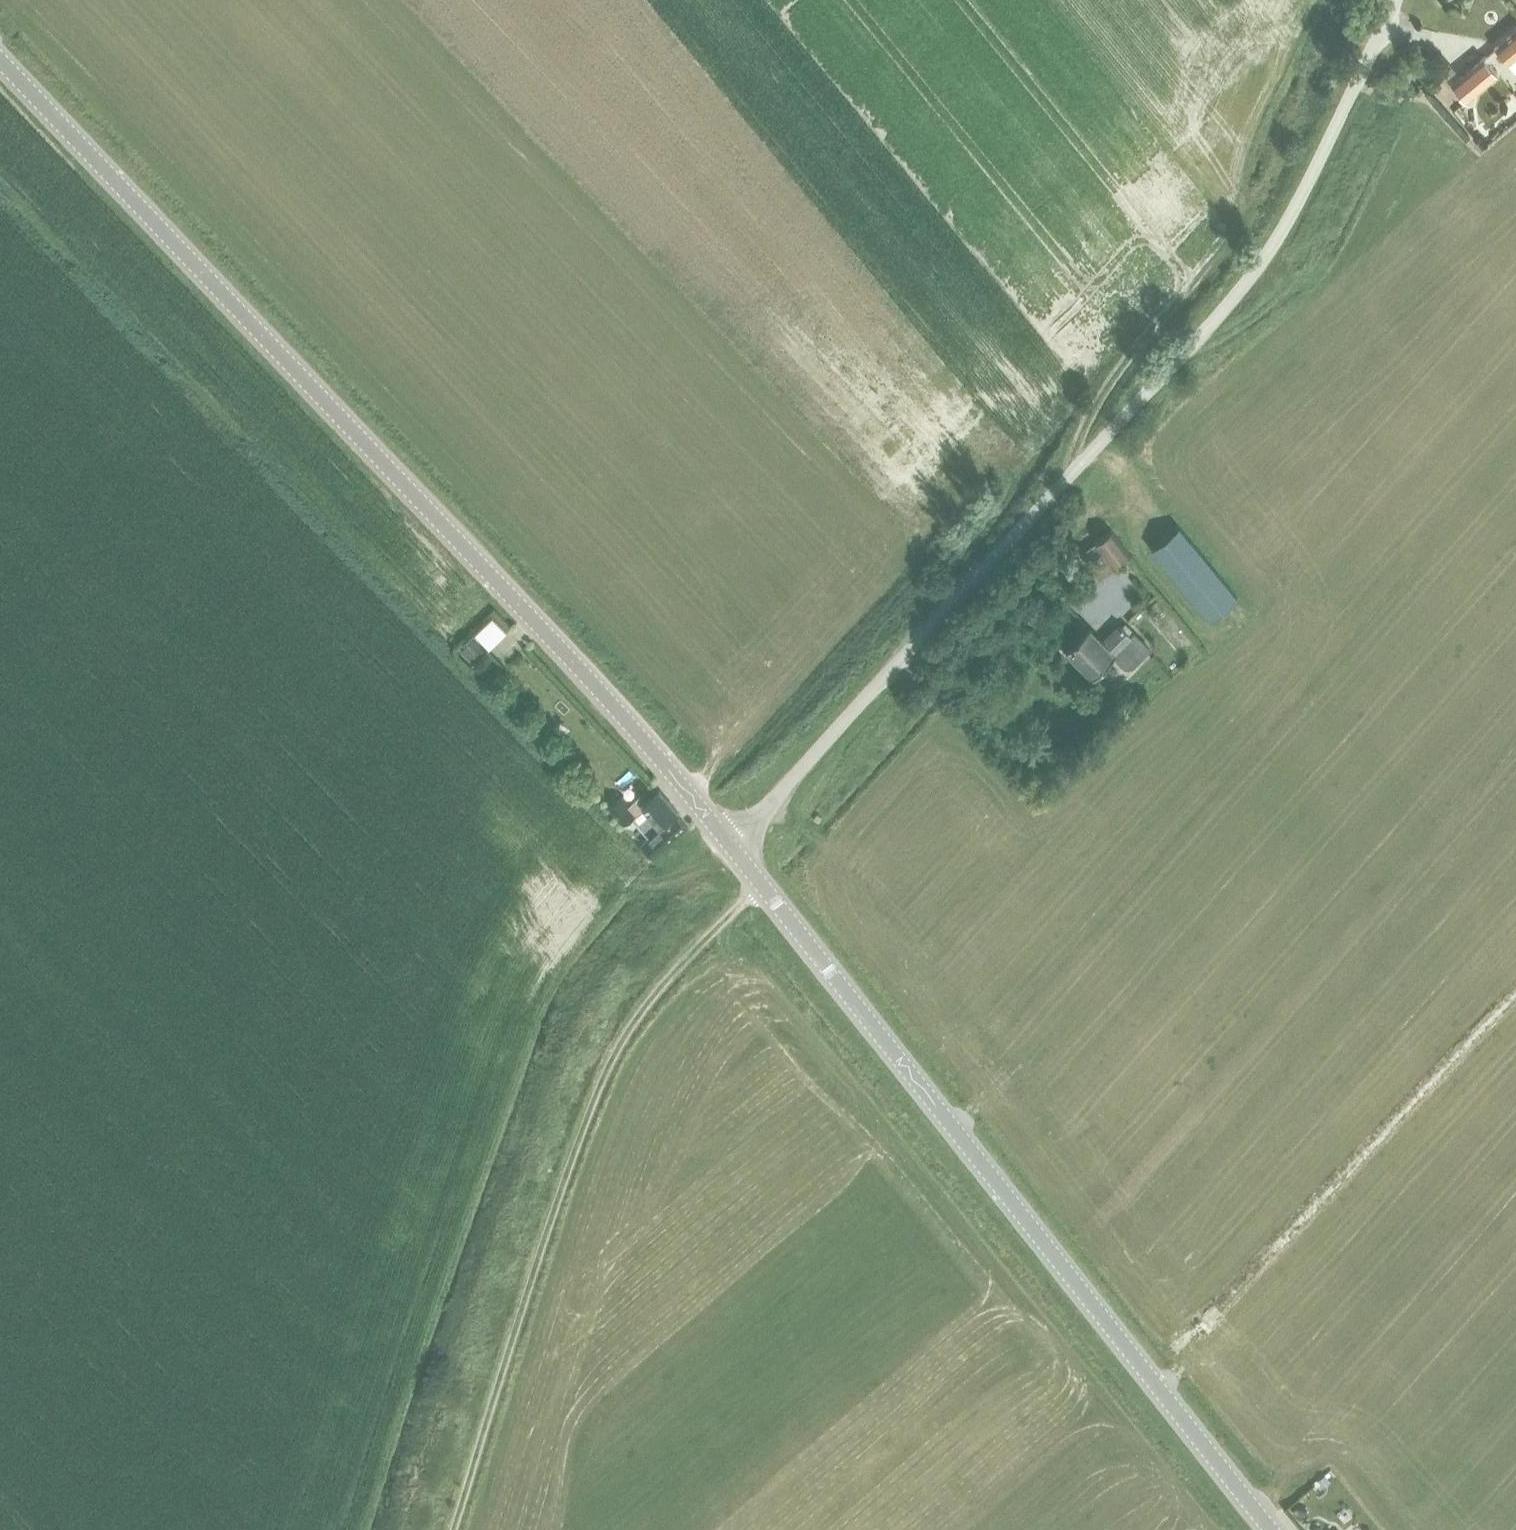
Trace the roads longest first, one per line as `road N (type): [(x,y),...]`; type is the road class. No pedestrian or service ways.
road 1 (unclassified): [(730,845),(1265,254),(1394,0)]
road 2 (secondary): [(730,845),(605,696),(0,59)]
road 3 (secondary): [(1273,1529),(730,845)]
road 4 (track): [(762,885),(650,998),(614,1054),(550,1218),(451,1529)]

